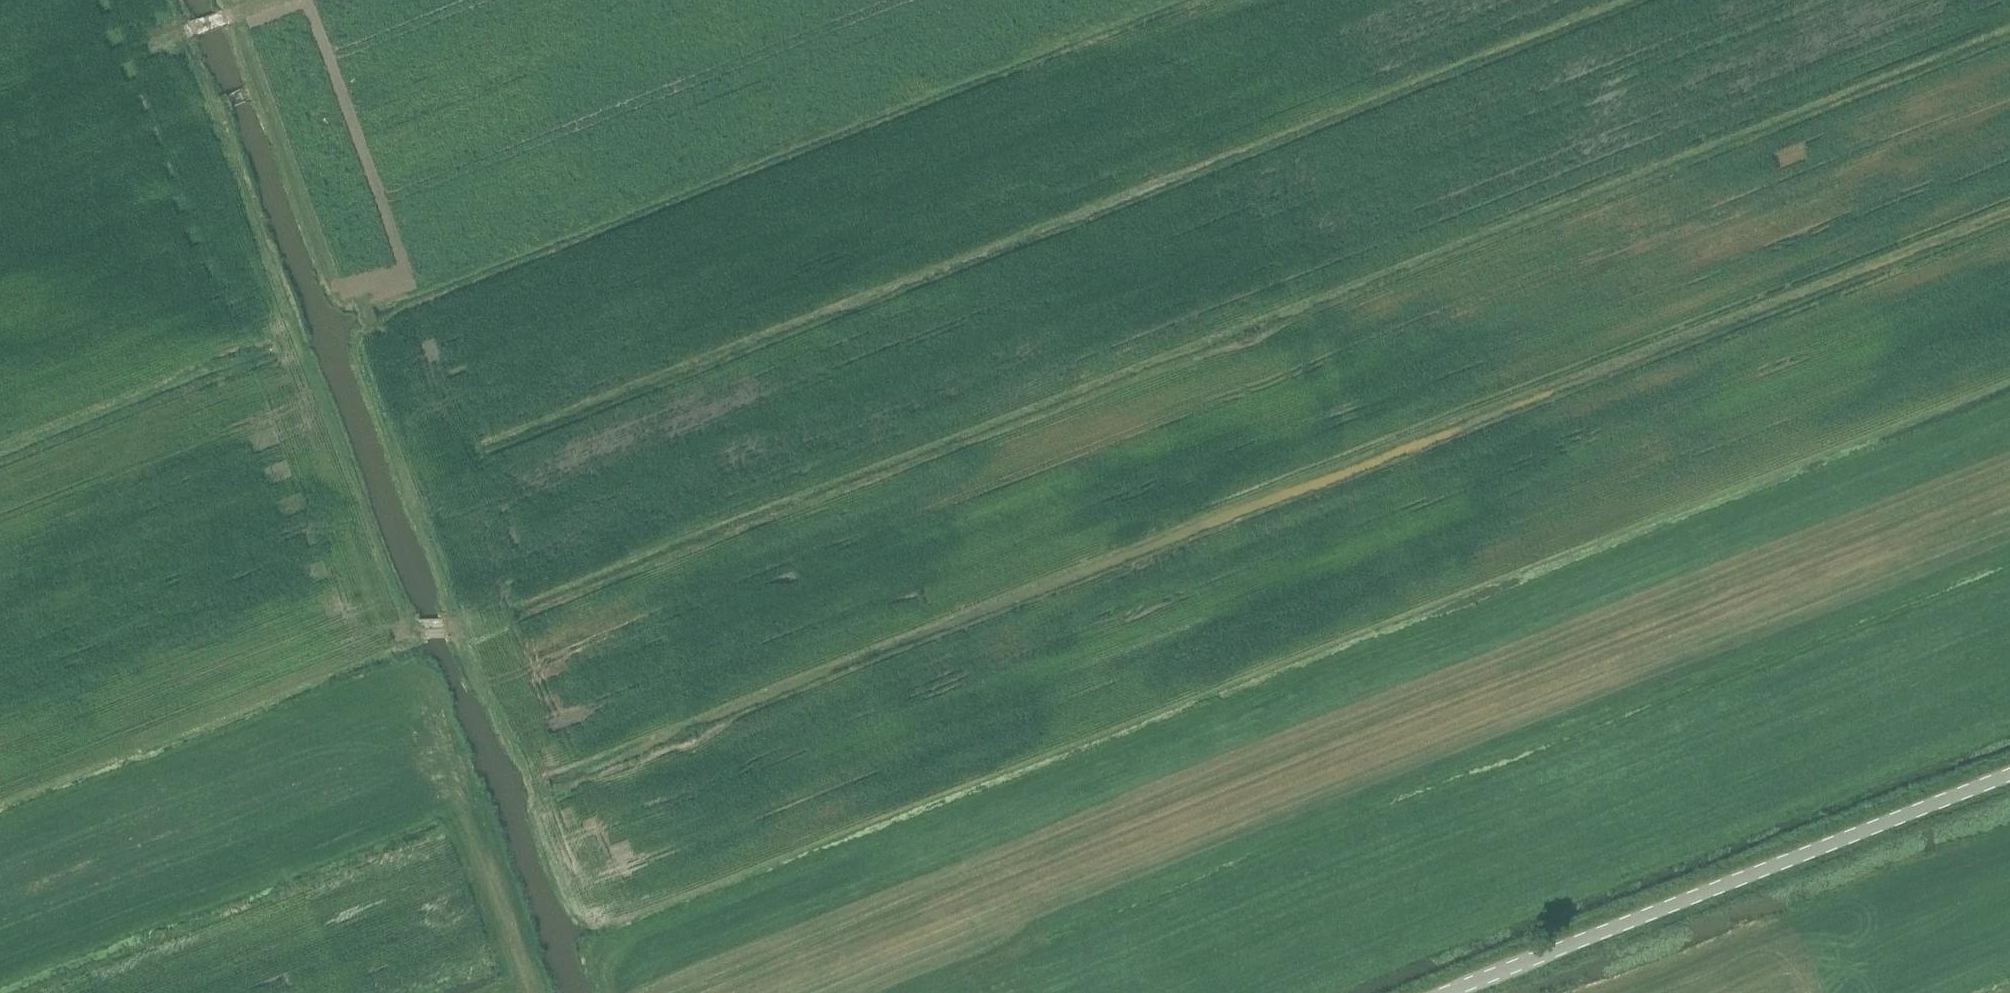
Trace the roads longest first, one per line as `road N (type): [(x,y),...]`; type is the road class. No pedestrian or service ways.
road 1 (unclassified): [(1451,992),(2009,778)]

